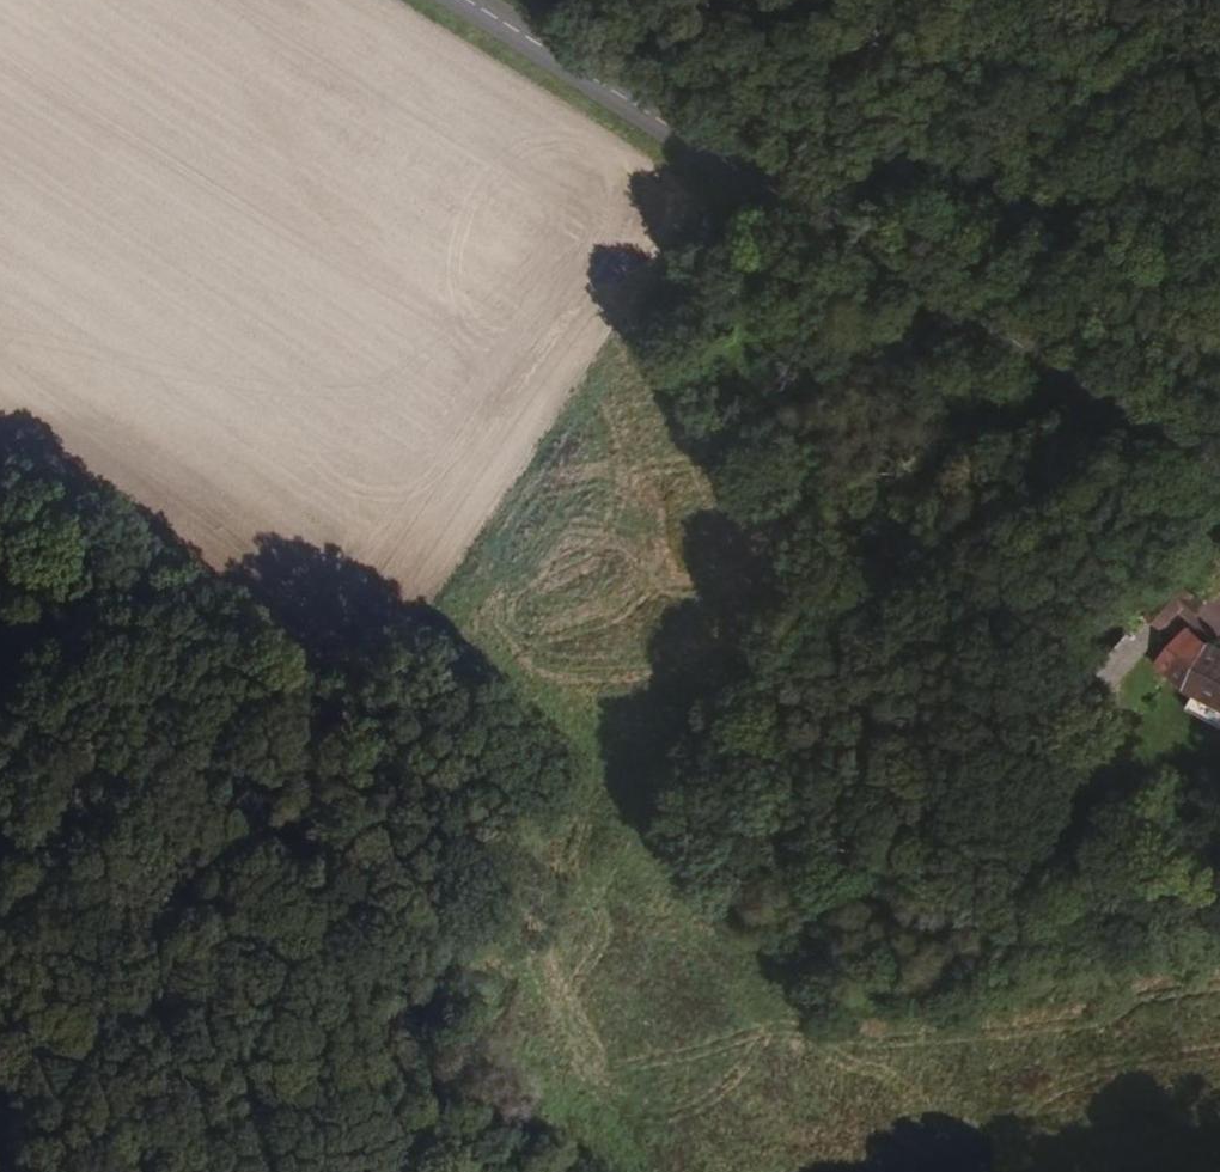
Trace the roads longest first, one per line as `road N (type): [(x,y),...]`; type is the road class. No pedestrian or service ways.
road 1 (secondary): [(1219,469),(467,0)]

